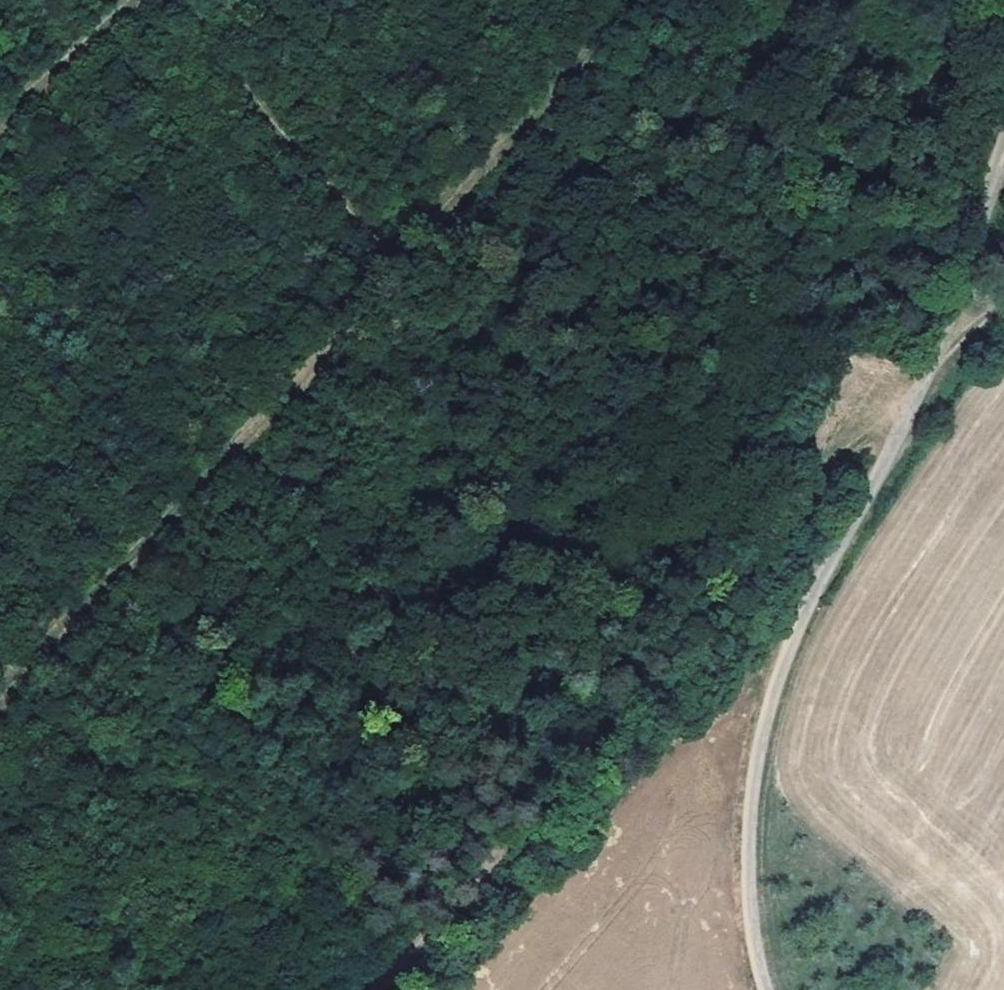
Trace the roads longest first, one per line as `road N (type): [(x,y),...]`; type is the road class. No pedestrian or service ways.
road 1 (track): [(625,0),(0,702)]
road 2 (track): [(1003,306),(706,606),(382,989)]
road 3 (track): [(1003,207),(951,333),(777,690),(758,767),(749,873),(766,989)]
road 4 (track): [(139,0),(0,119)]

